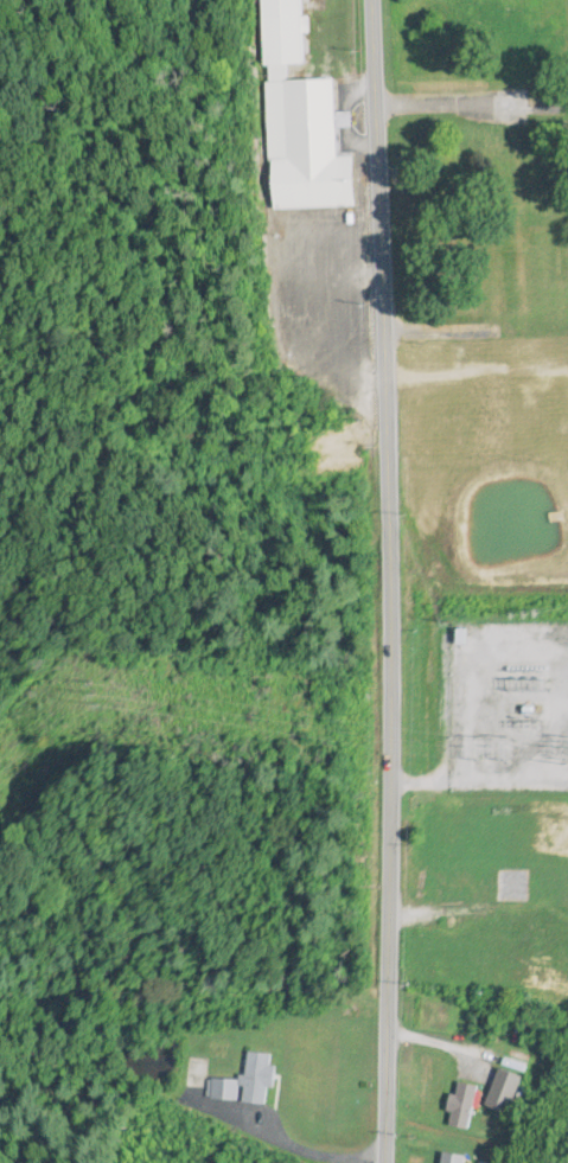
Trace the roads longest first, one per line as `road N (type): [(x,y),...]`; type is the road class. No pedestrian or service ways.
road 1 (secondary): [(385,1162),(383,392),(371,0)]

